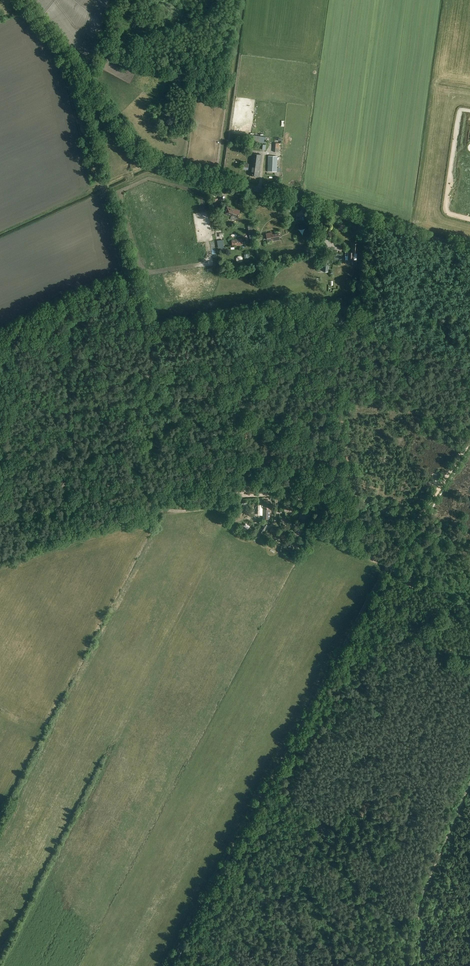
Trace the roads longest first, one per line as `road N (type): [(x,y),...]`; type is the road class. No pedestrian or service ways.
road 1 (track): [(66,52),(153,359),(132,431),(144,492),(175,511),(269,492),(333,504),(349,515),(376,560),(469,624)]
road 2 (track): [(469,442),(388,567),(168,965)]
road 3 (tertiary): [(469,249),(154,159),(26,0)]
road 4 (track): [(421,965),(420,904),(469,785)]
road 5 (track): [(0,562),(167,510)]

